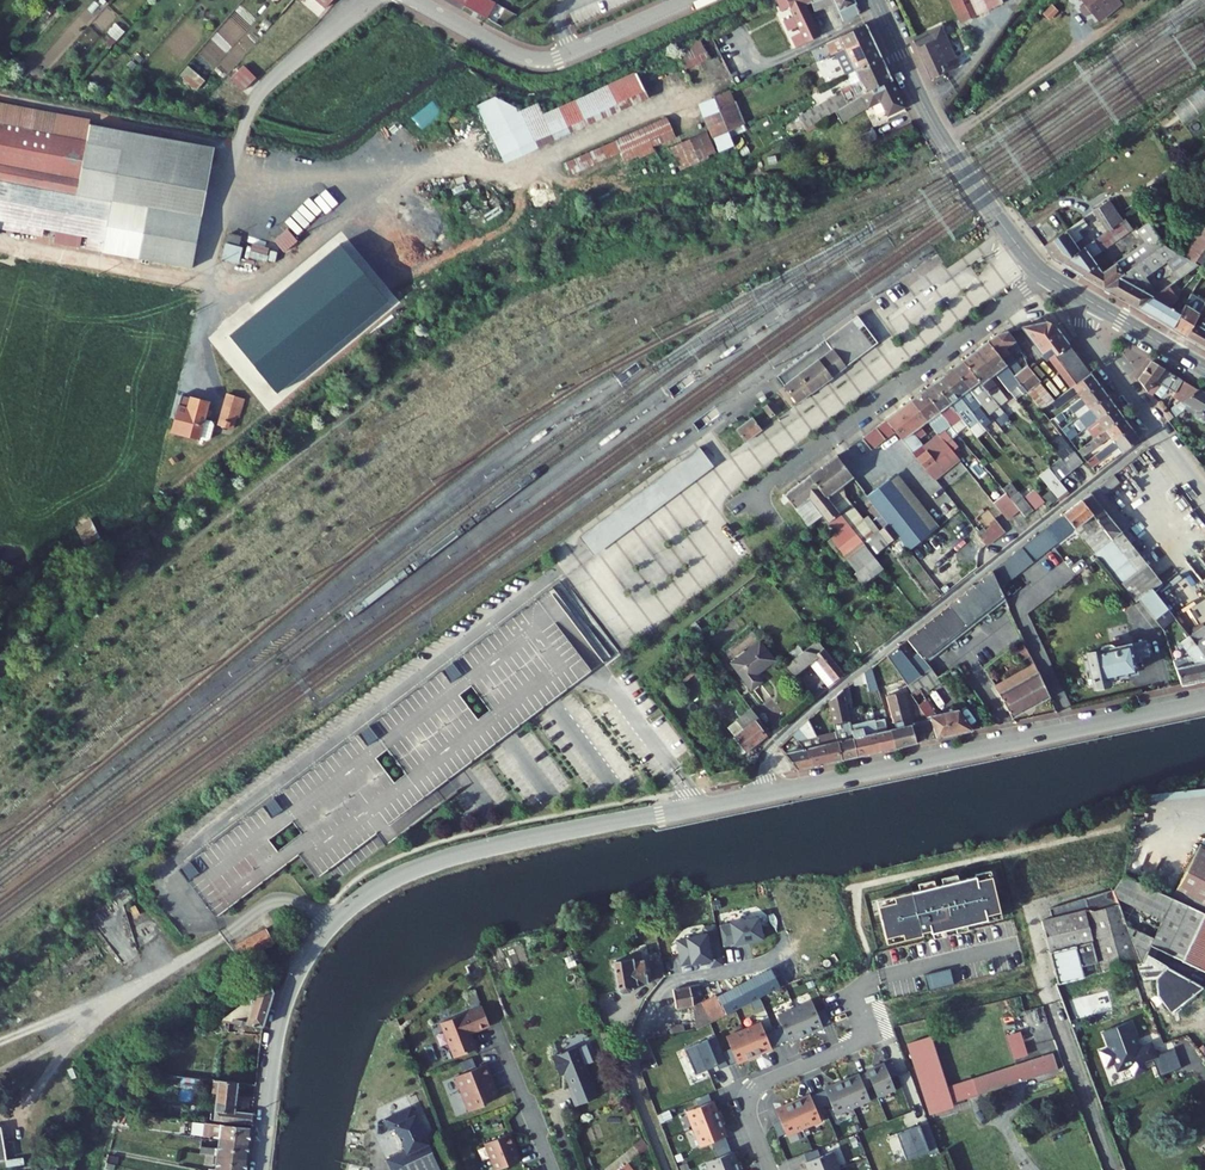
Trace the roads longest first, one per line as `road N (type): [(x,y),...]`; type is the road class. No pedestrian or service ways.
road 1 (unclassified): [(698,808),(453,856),(357,901),(312,946),(285,1001),(263,1169)]
road 2 (residential): [(1159,432),(779,737),(765,761),(763,796)]
road 3 (residential): [(1204,702),(763,796)]
road 4 (residential): [(1011,303),(758,495),(778,524)]
road 5 (secondary): [(1047,276),(939,133),(875,0)]
road 6 (residential): [(447,19),(516,56),(553,61),(694,0)]
road 7 (residential): [(769,1169),(749,1100),(764,1083),(860,1040),(848,993)]
road 8 (residential): [(668,1169),(594,973)]
road 9 (residential): [(1159,432),(1089,337),(1091,303)]
road 10 (secondary): [(1204,370),(1091,303)]
road 11 (residential): [(553,1169),(508,1058)]

